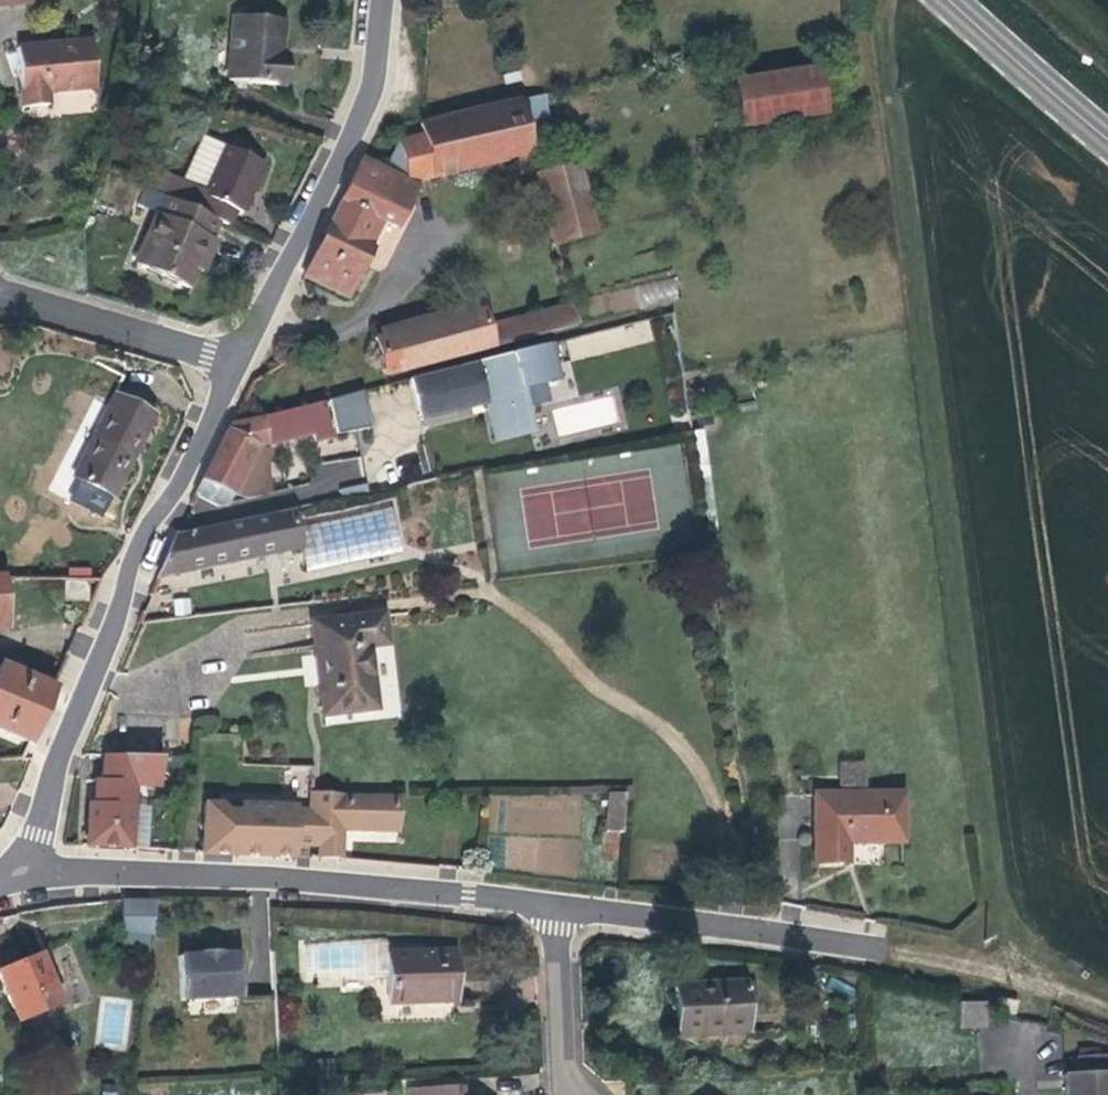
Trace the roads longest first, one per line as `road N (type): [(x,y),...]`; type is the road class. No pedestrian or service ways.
road 1 (residential): [(10,870),(40,834),(139,541),(243,367)]
road 2 (residential): [(10,870),(562,906)]
road 3 (residential): [(243,367),(377,89),(388,0)]
road 4 (residential): [(562,906),(871,945)]
road 5 (residential): [(0,298),(243,367)]
road 6 (secondary): [(1107,137),(950,0)]
road 7 (residential): [(570,1089),(562,906)]

